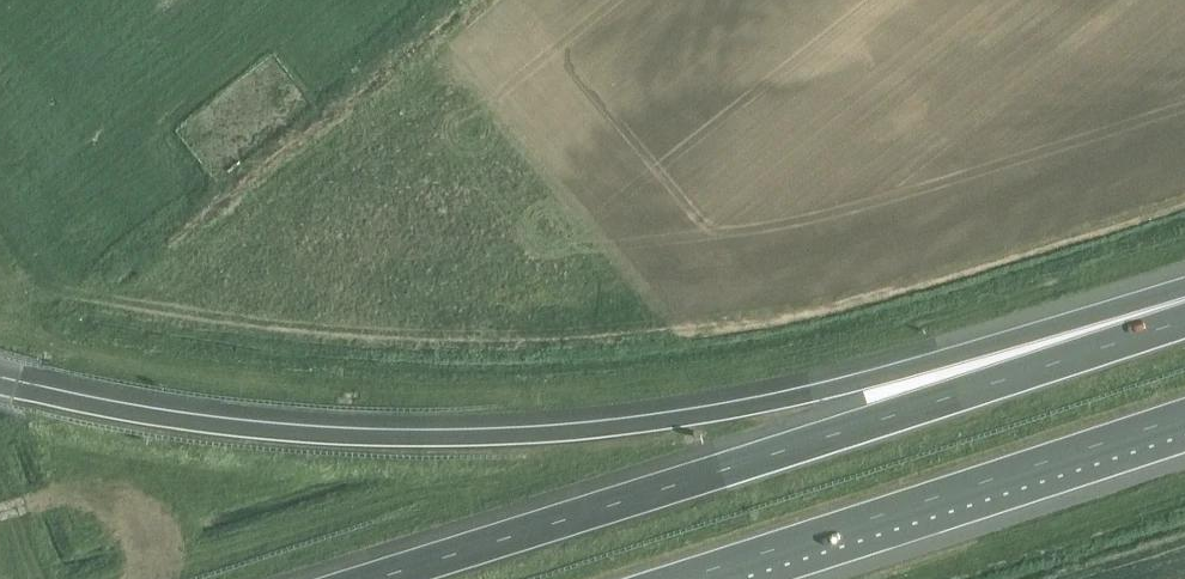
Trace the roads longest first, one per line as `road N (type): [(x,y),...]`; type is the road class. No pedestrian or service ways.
road 1 (motorway): [(1184,305),(737,409),(520,435),(345,438),(241,427),(130,413),(0,384)]
road 2 (motorway): [(1184,320),(373,578)]
road 3 (motorway): [(679,578),(1184,416)]

